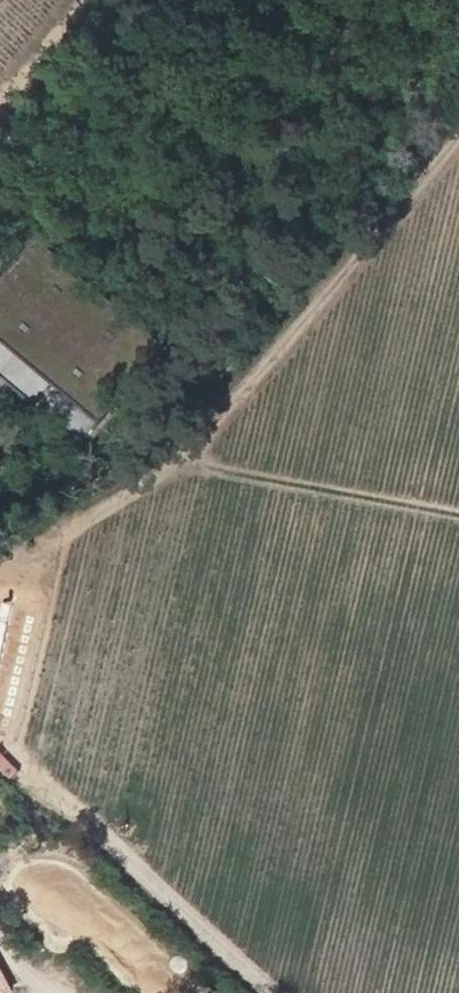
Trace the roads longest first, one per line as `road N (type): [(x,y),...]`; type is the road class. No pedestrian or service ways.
road 1 (track): [(458,138),(185,464),(0,583)]
road 2 (track): [(0,746),(277,992)]
road 3 (track): [(458,515),(185,464)]
road 4 (track): [(77,0),(0,107)]

